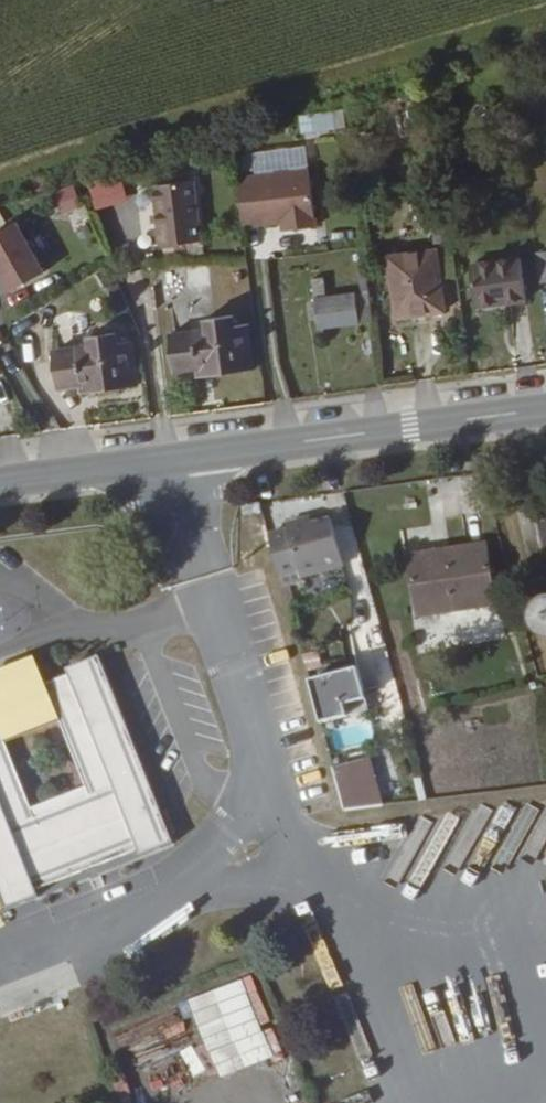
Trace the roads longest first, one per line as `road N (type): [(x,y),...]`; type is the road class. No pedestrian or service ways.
road 1 (secondary): [(545,408),(0,475)]

